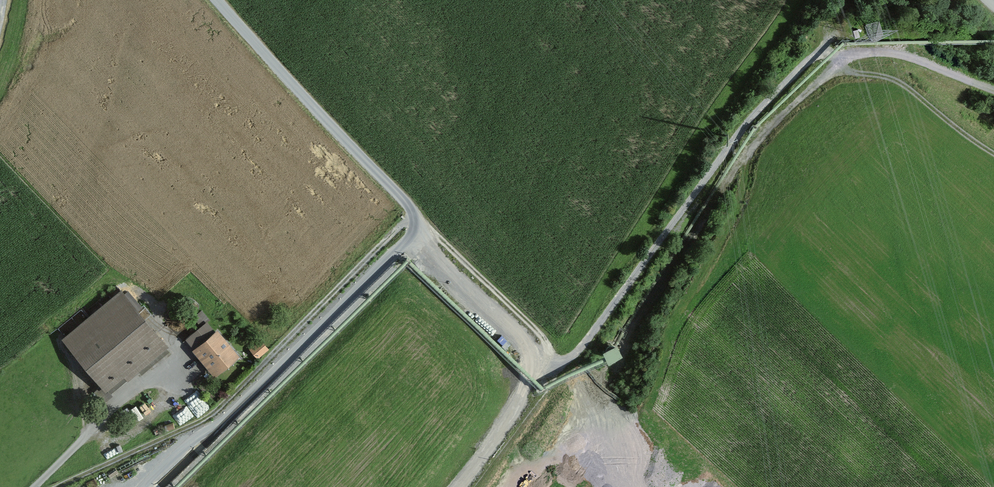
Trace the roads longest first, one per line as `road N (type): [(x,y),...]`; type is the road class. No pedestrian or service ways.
road 1 (track): [(529,363),(576,352),(751,118),(817,54),(902,55),(993,92)]
road 2 (track): [(840,55),(734,171),(640,316),(589,415)]
road 3 (track): [(394,253),(156,486)]
road 4 (track): [(416,221),(450,271),(516,329),(527,350),(525,390),(457,486)]
road 5 (track): [(993,155),(896,81),(836,68)]
road 6 (track): [(169,363),(113,405),(35,486)]
road 7 (track): [(703,272),(736,211),(747,153)]

